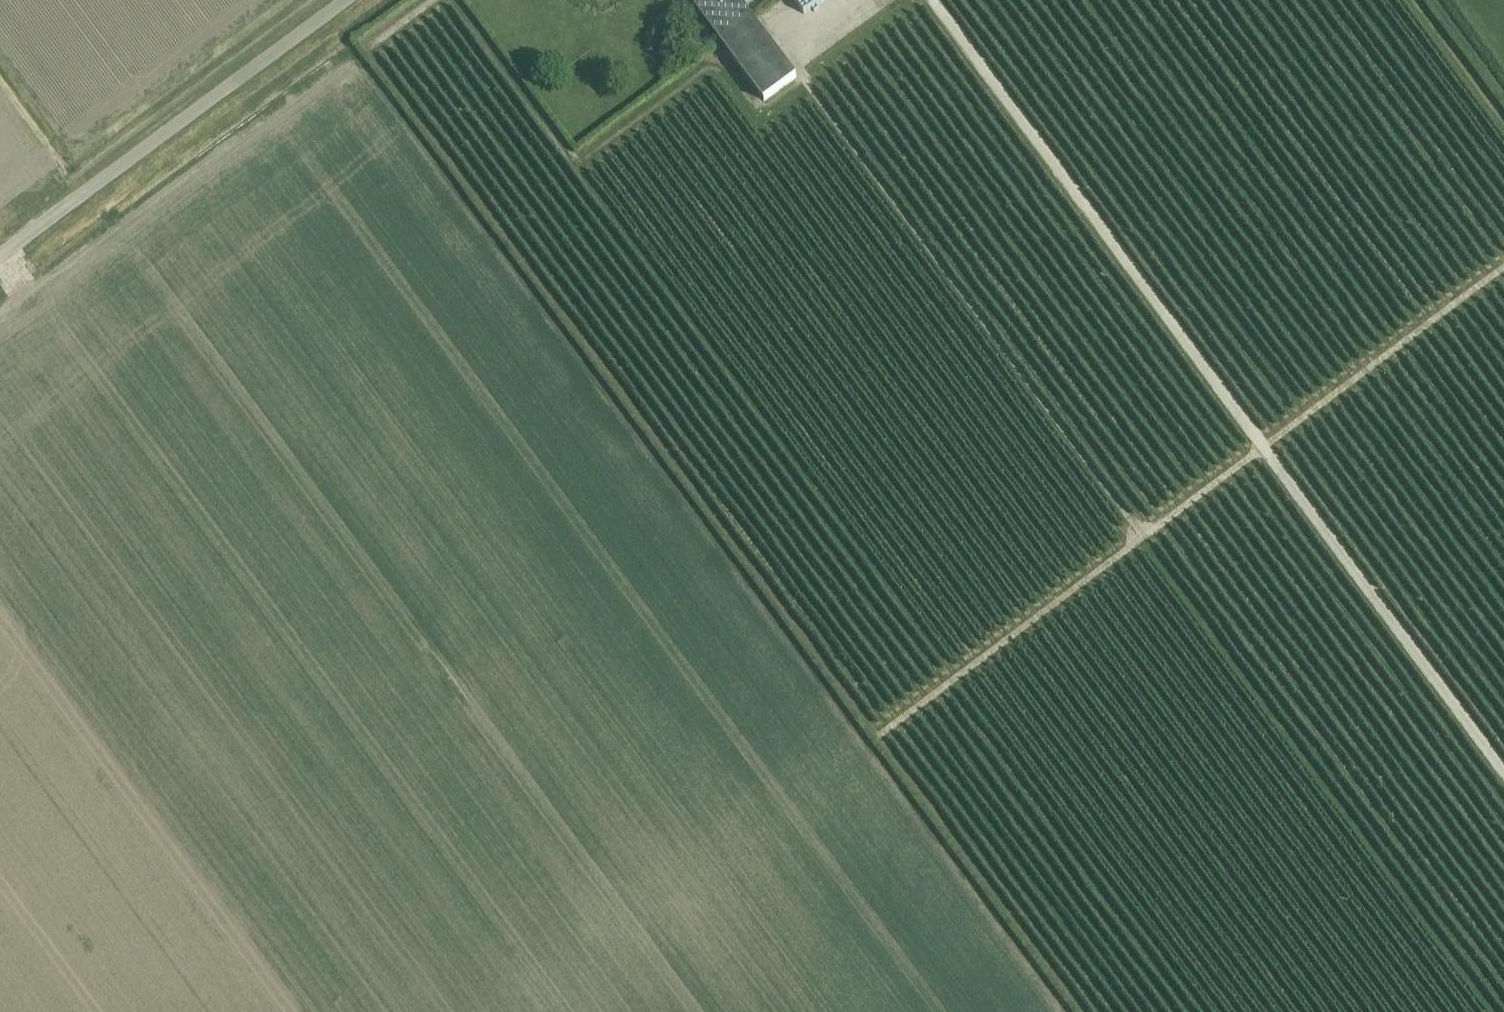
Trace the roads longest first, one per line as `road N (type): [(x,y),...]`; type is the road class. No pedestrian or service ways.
road 1 (track): [(1503,764),(939,0)]
road 2 (unclassified): [(365,0),(0,267)]

